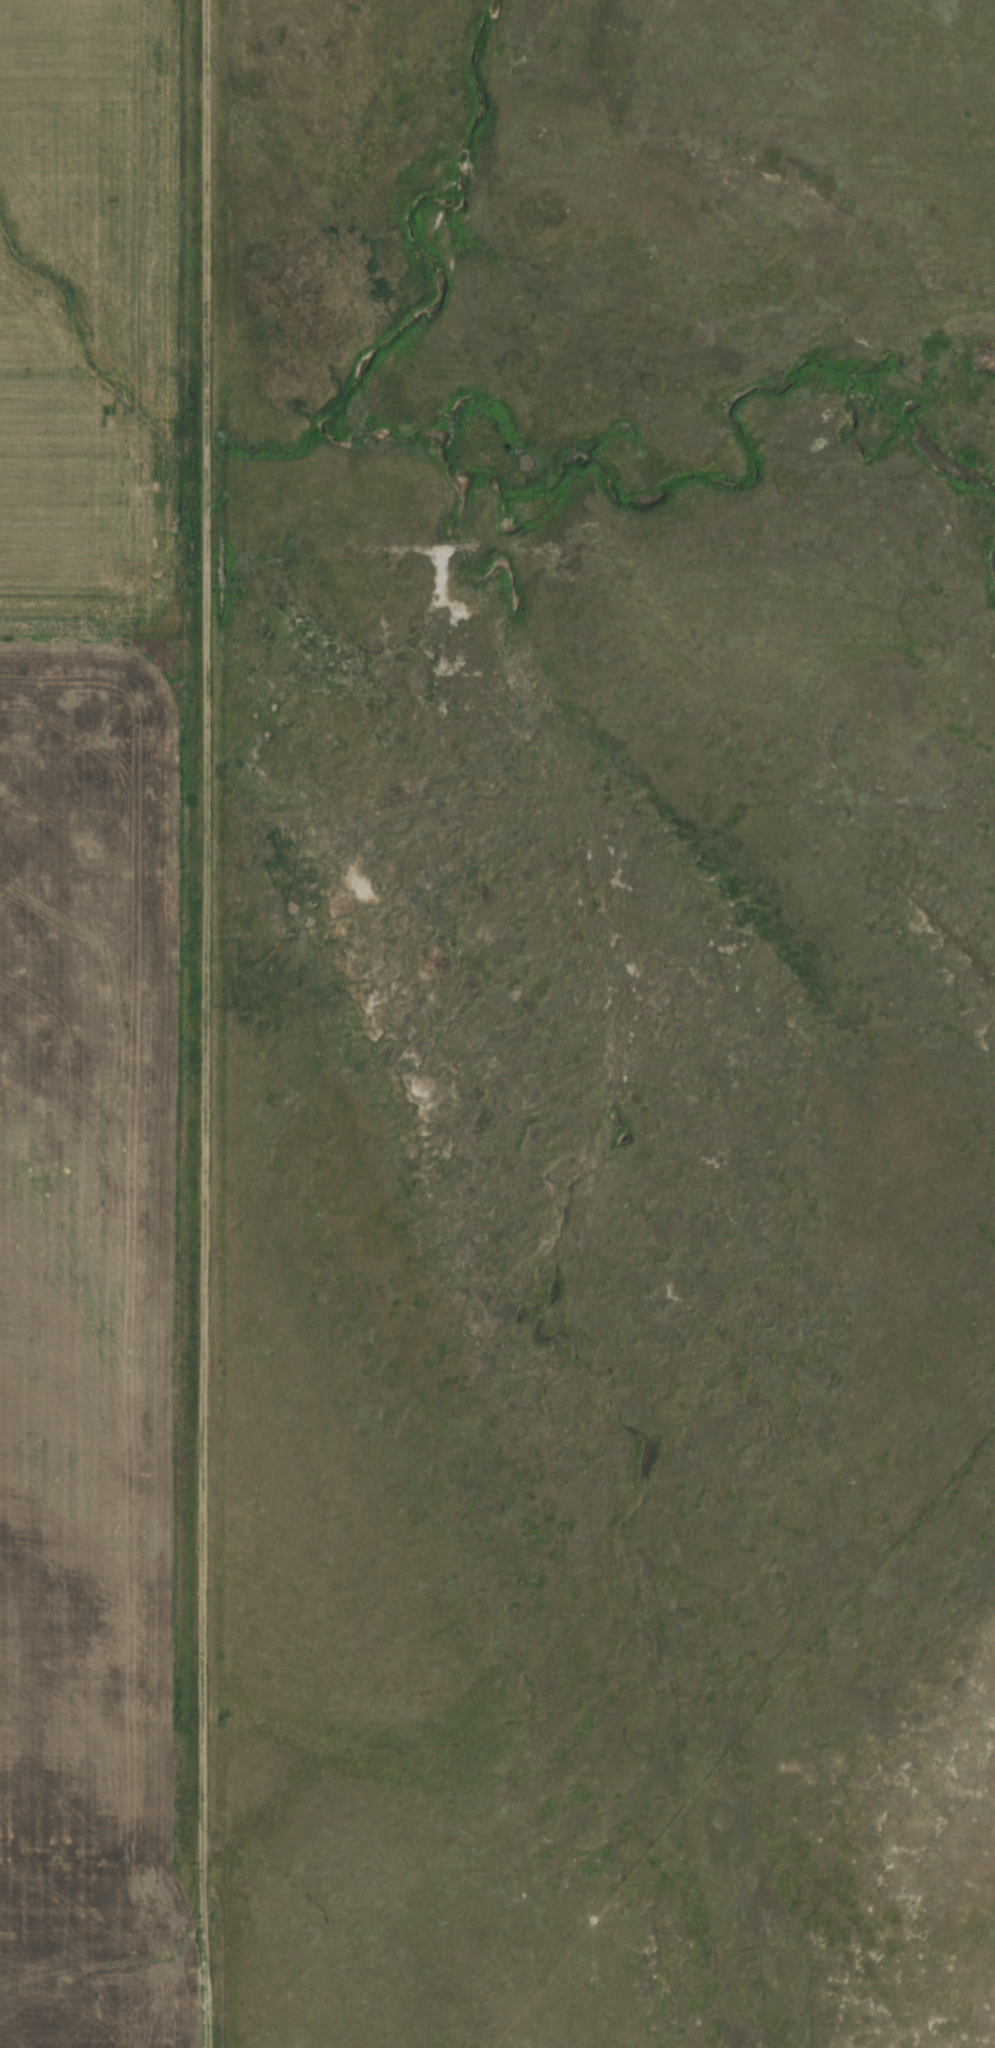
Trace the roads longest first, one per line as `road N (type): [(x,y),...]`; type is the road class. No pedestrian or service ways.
road 1 (residential): [(199,0),(189,1938),(171,1968),(0,1992)]

